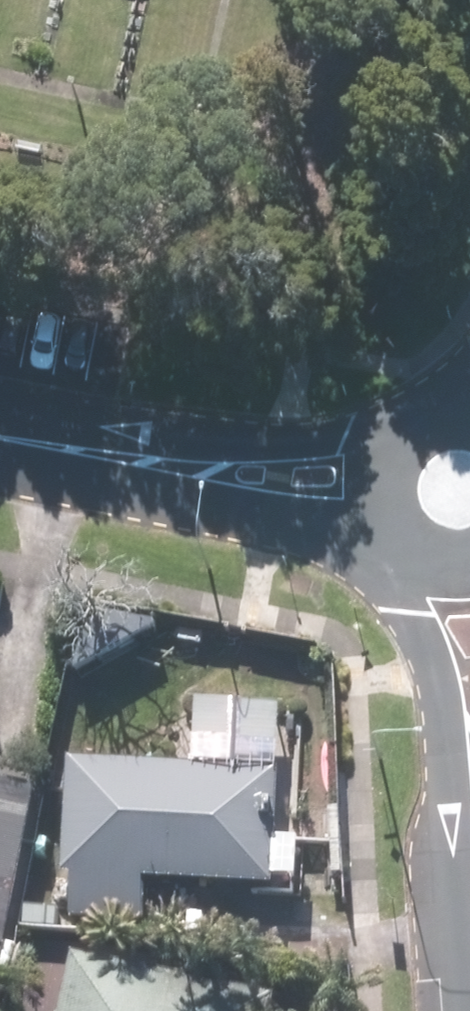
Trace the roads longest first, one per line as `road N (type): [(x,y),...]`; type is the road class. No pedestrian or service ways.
road 1 (secondary): [(357,530),(222,512),(104,454)]
road 2 (secondary): [(104,454),(219,452),(358,468)]
road 3 (secondary): [(469,762),(427,668),(413,590)]
road 4 (secondary): [(358,468),(390,426),(418,408),(461,404)]

